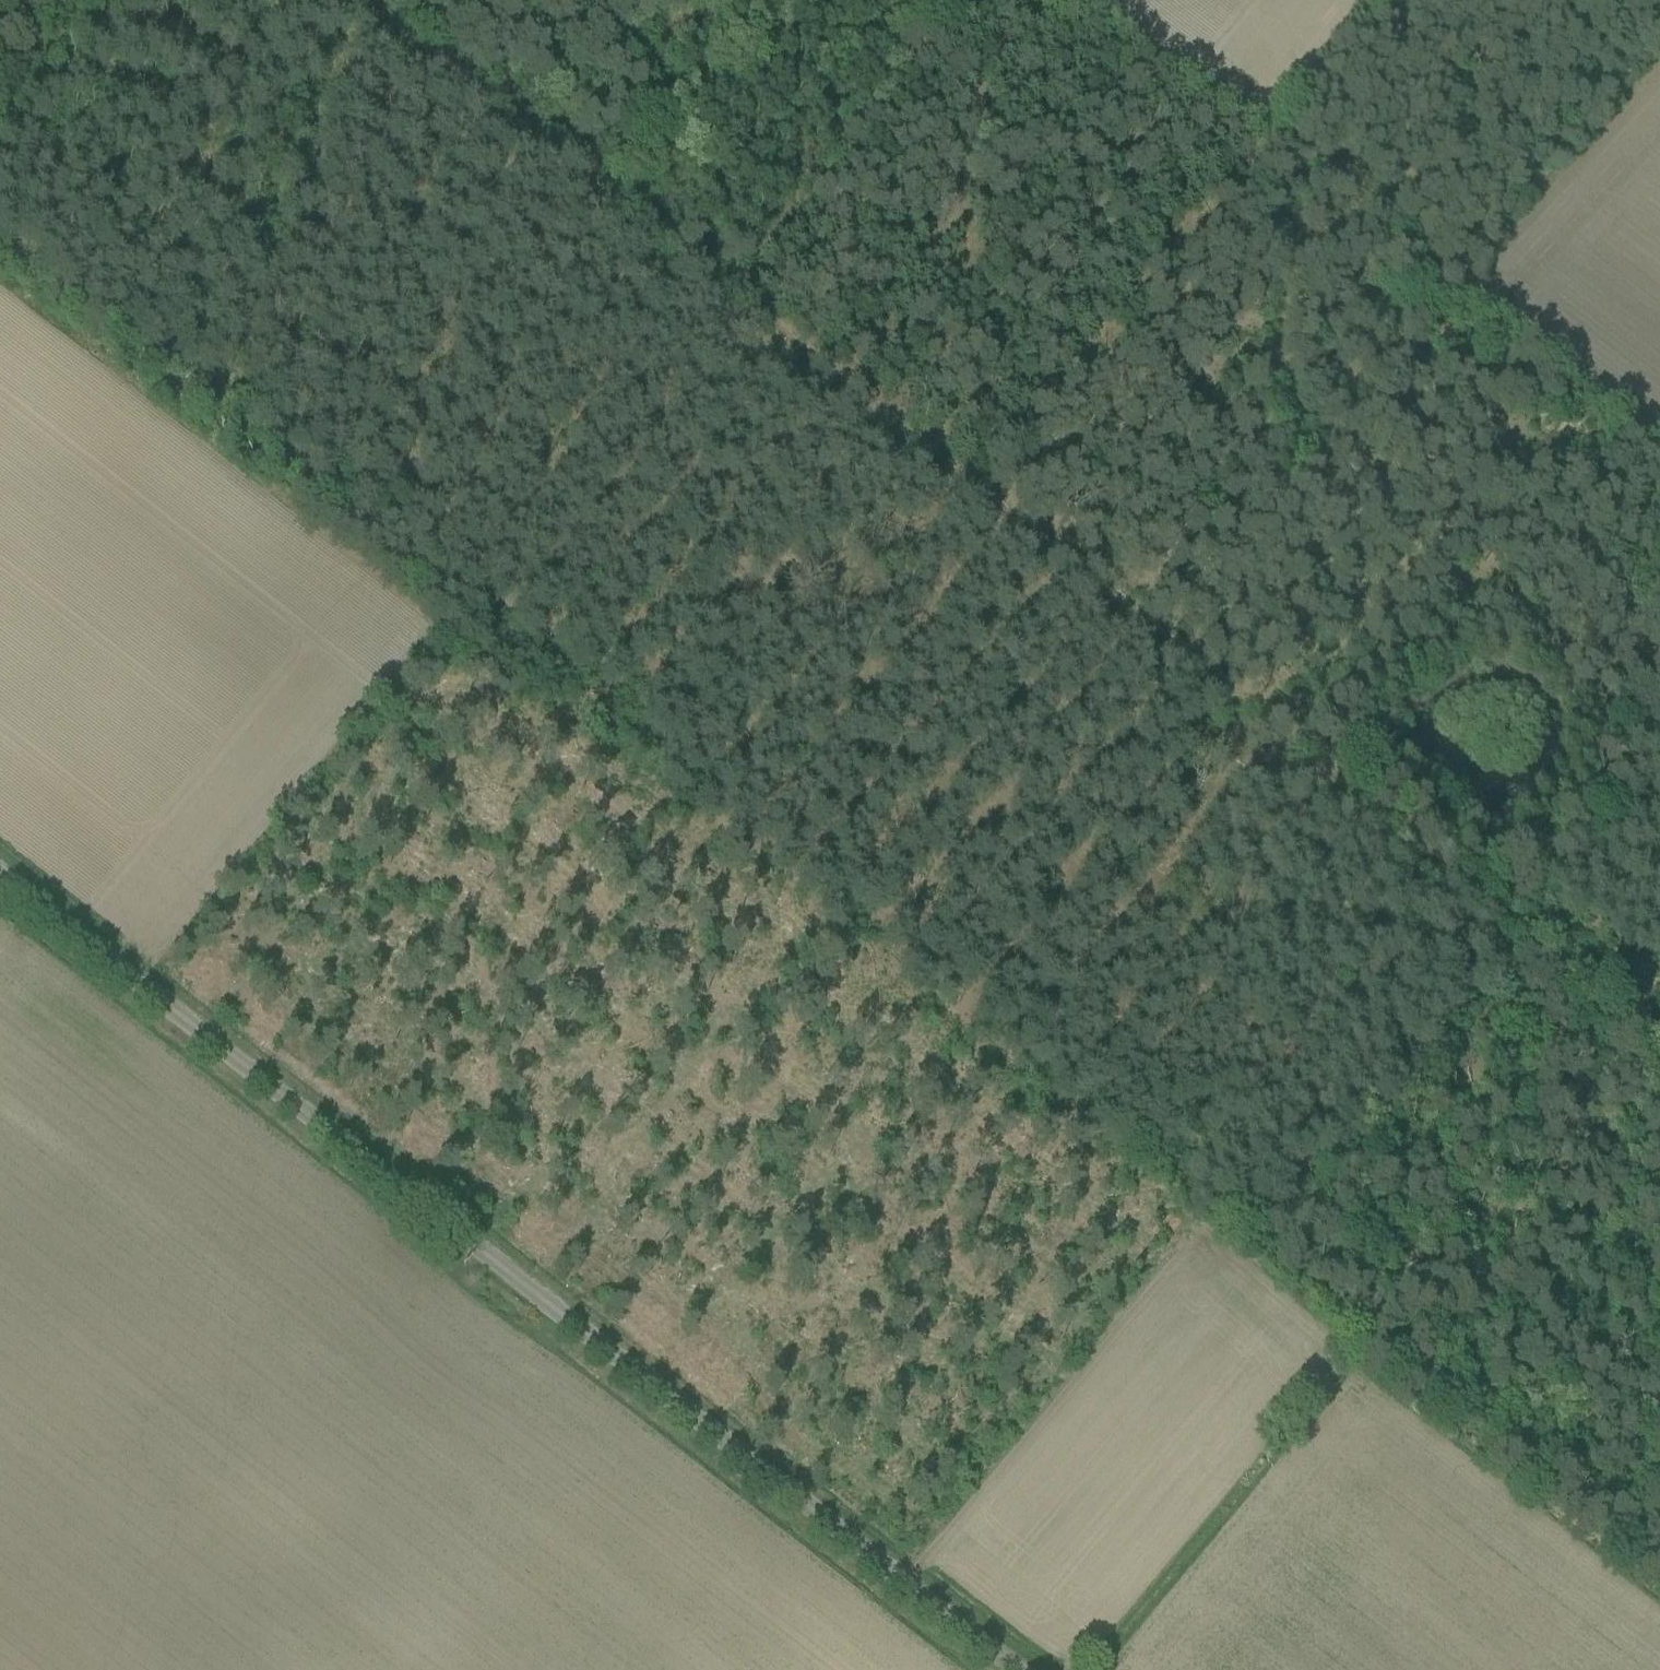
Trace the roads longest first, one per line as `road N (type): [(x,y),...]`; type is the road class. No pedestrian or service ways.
road 1 (track): [(362,0),(1659,1017)]
road 2 (unclassified): [(1017,1669),(0,877)]

